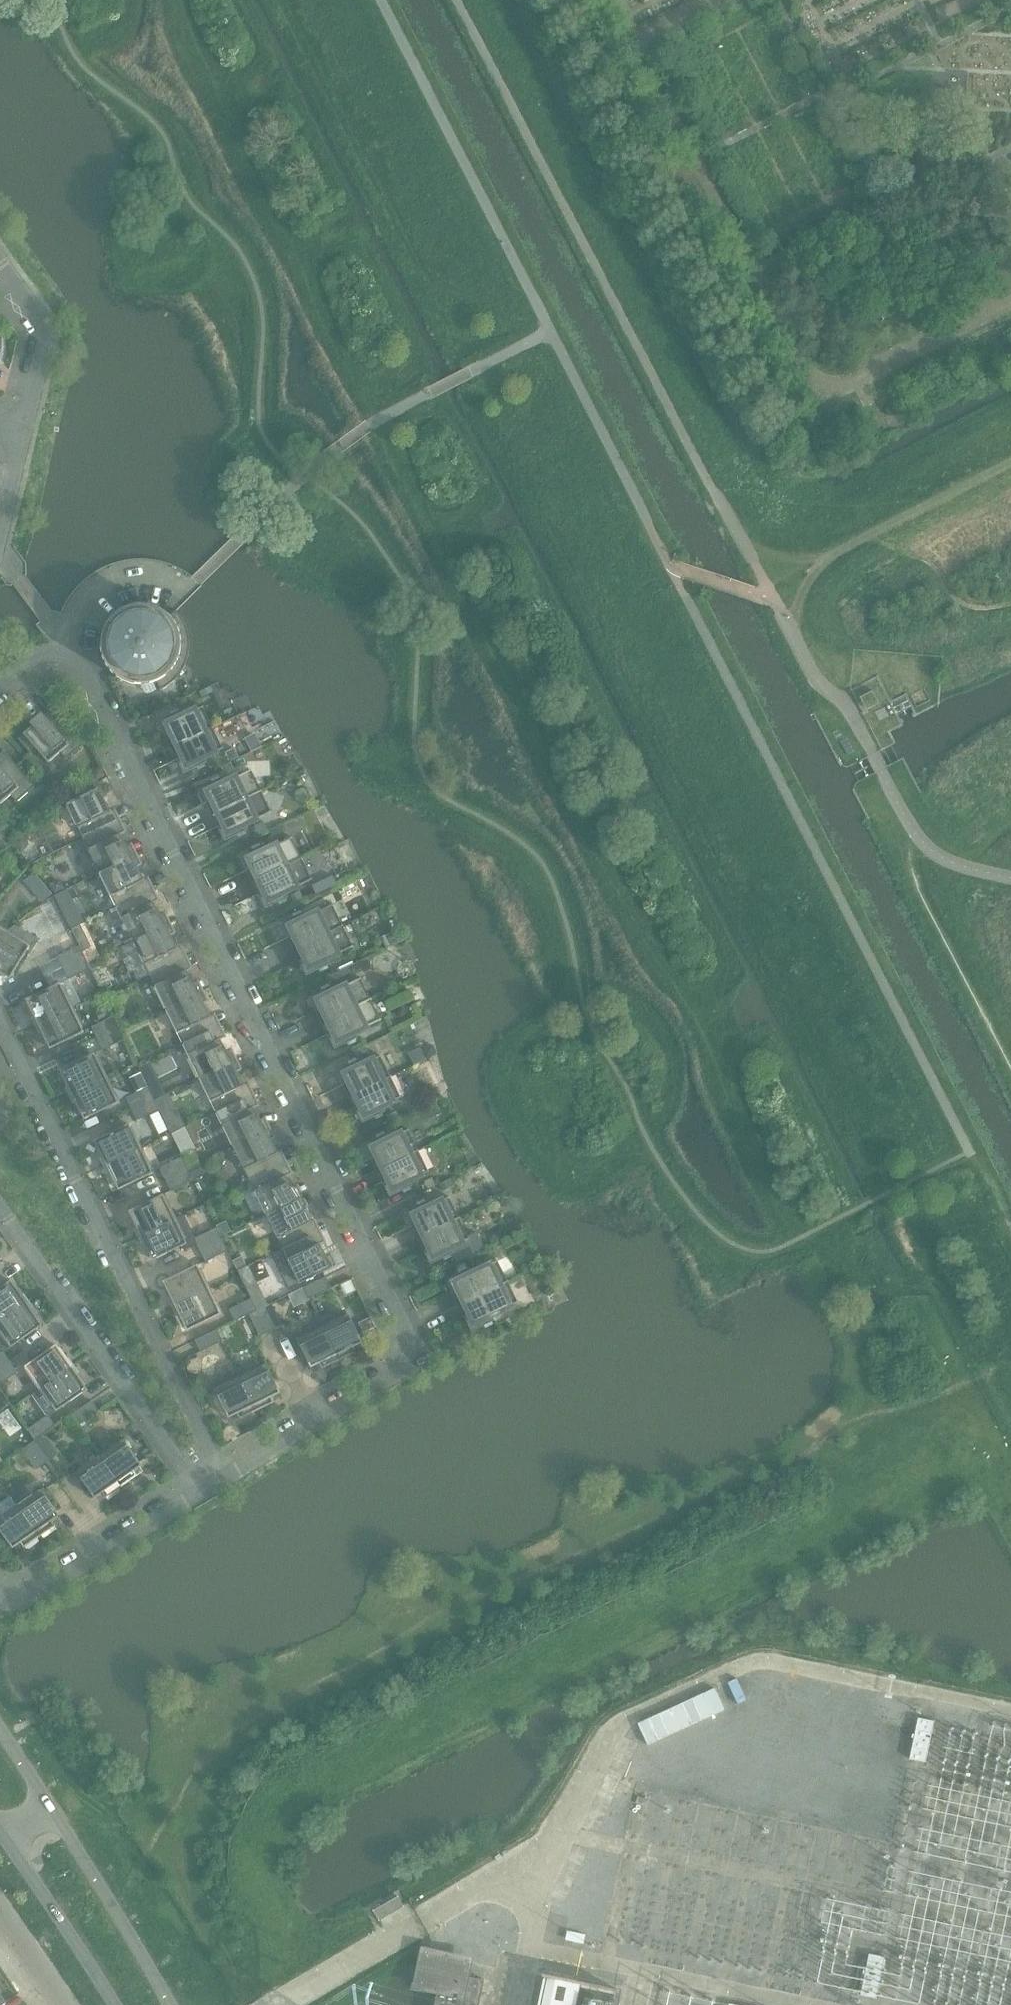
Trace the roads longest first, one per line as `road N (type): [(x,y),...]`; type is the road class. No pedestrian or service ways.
road 1 (residential): [(422,1352),(77,659),(57,649)]
road 2 (residential): [(222,1474),(0,1021)]
road 3 (residential): [(0,1210),(197,1490)]
road 4 (tertiary): [(169,2004),(49,1802)]
road 5 (residential): [(422,1352),(222,1474)]
road 6 (residential): [(197,1490),(0,1604)]
road 7 (tertiary): [(1,1833),(115,2004)]
road 8 (residential): [(23,426),(44,326),(0,262)]
road 9 (track): [(1010,461),(866,537)]

